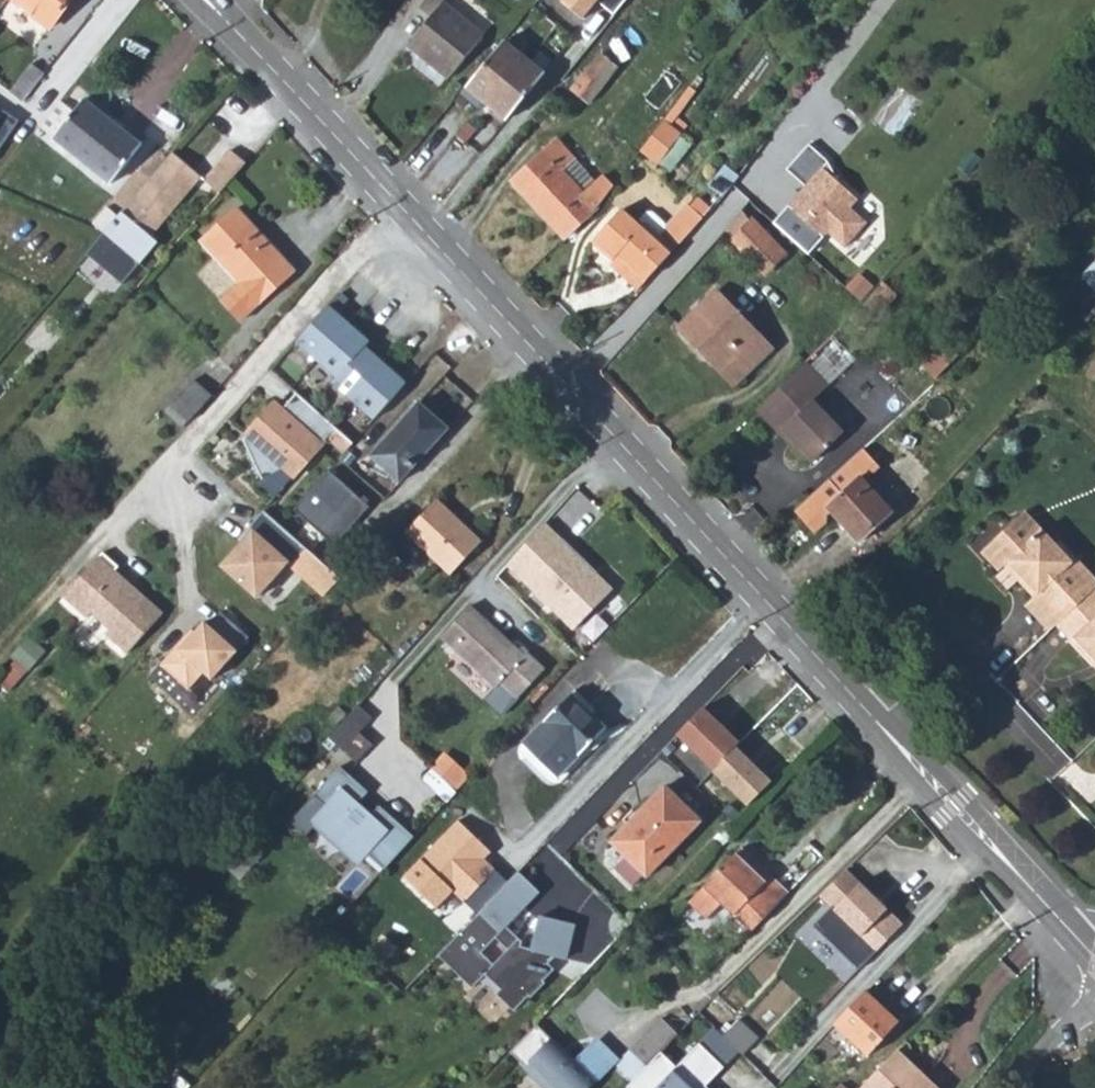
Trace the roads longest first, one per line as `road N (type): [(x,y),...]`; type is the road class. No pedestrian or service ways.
road 1 (tertiary): [(875,721),(418,218),(205,0)]
road 2 (tertiary): [(1094,957),(875,721)]
road 3 (residential): [(875,721),(947,661),(1056,779)]
road 4 (residential): [(1010,1087),(1094,1001)]

